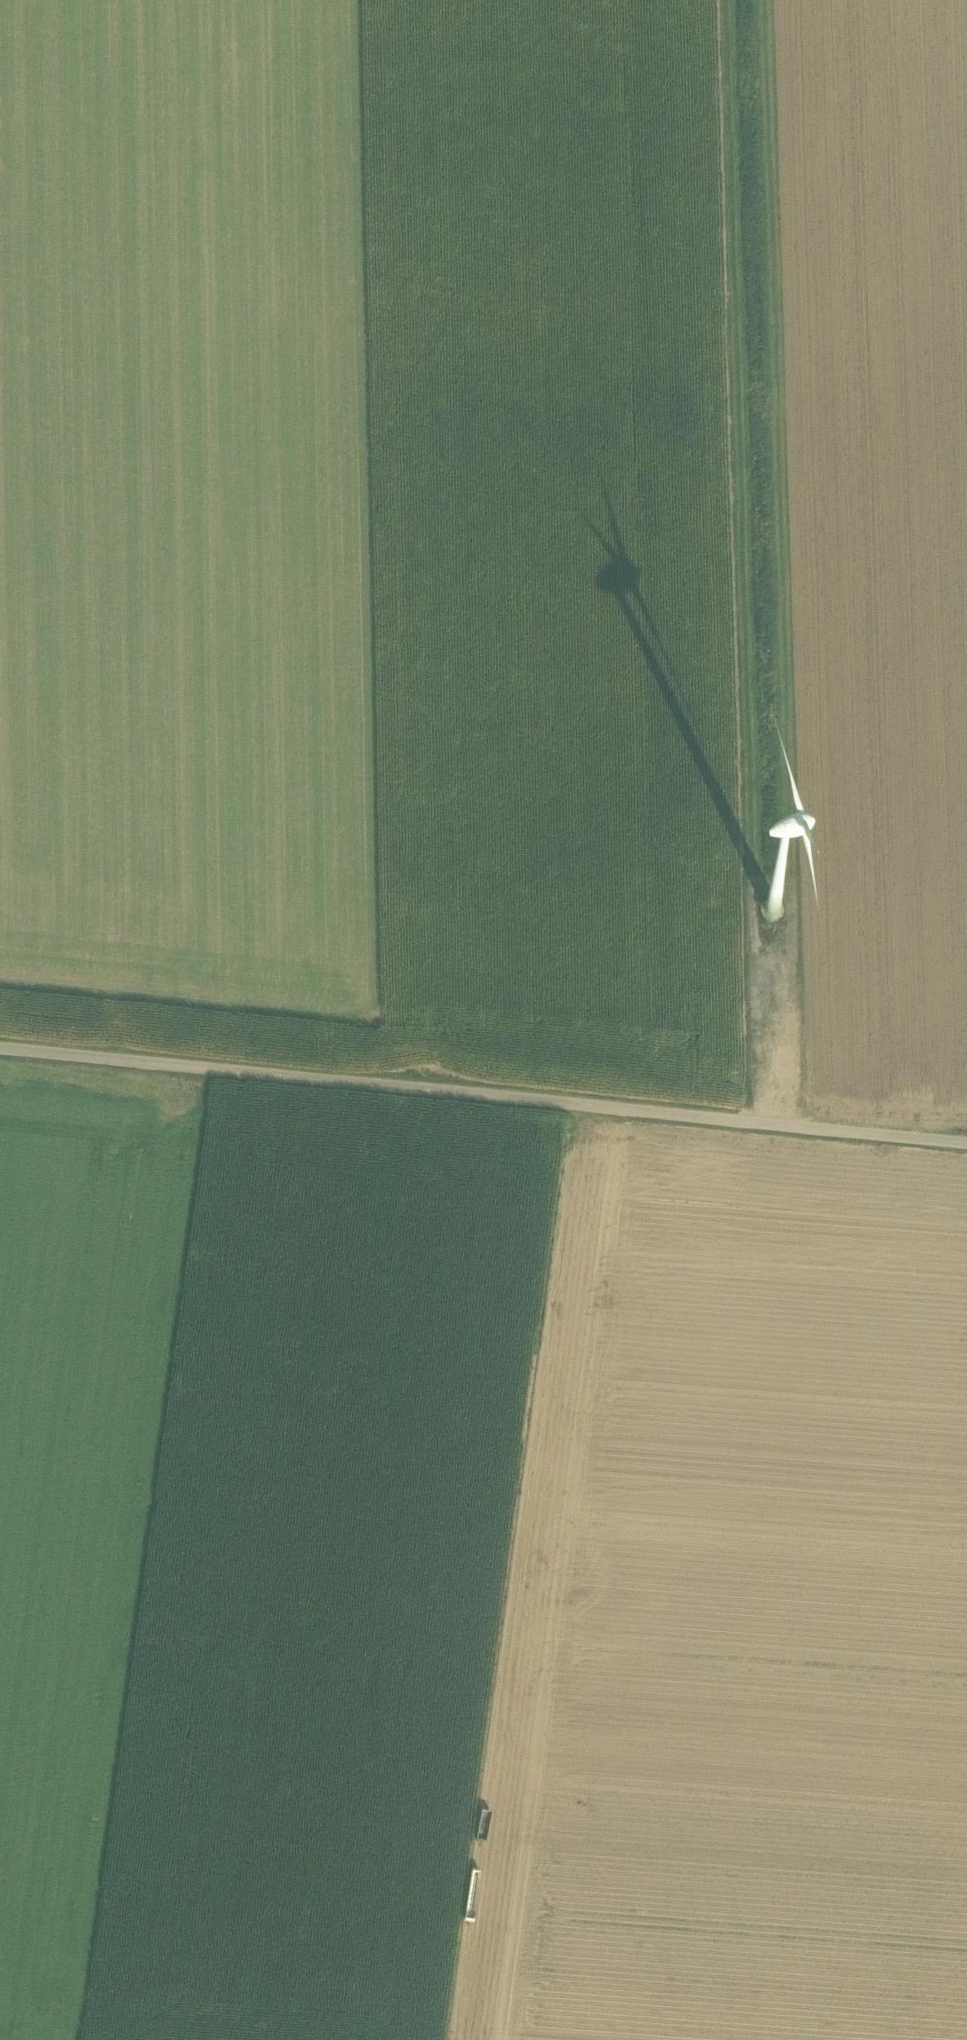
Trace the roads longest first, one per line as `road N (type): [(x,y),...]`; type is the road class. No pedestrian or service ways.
road 1 (track): [(0,1051),(966,1149)]

